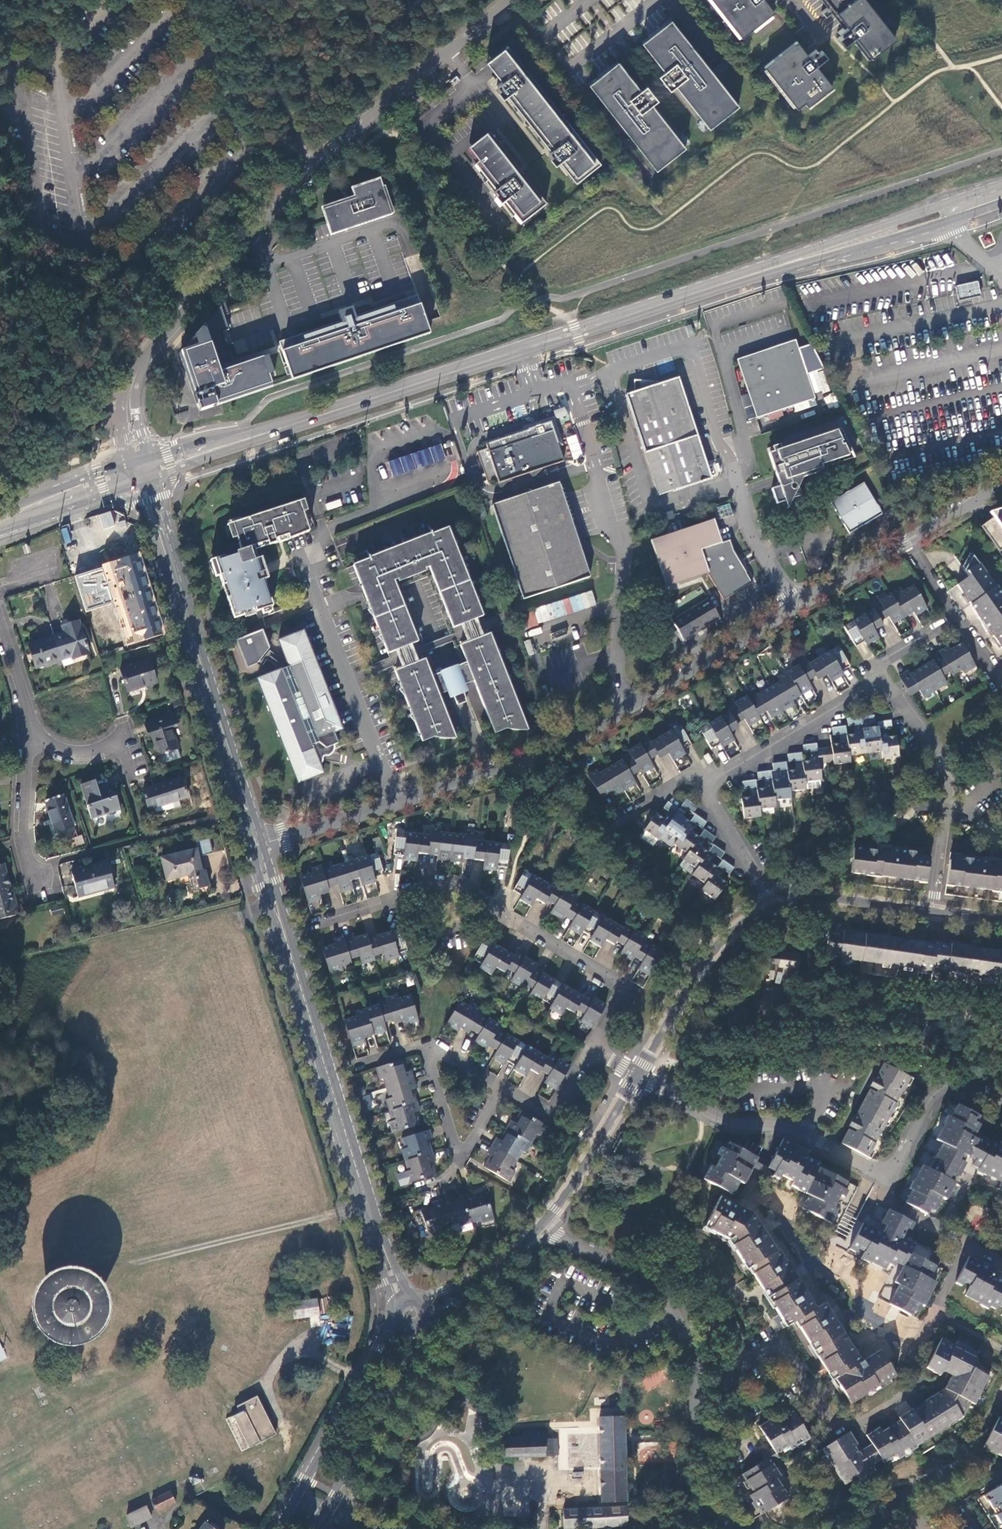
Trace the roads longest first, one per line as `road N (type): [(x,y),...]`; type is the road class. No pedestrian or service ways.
road 1 (residential): [(130,383),(314,165),(511,0)]
road 2 (tertiary): [(257,845),(401,1297)]
road 3 (residential): [(796,606),(560,750),(398,803)]
road 4 (residential): [(540,1228),(652,1284),(672,1308),(695,1389),(687,1498),(732,1528)]
road 5 (residential): [(398,803),(310,579),(324,532)]
road 6 (tertiary): [(171,577),(257,845)]
road 7 (residential): [(638,1075),(715,1116),(791,1128),(883,1172)]
road 8 (residential): [(885,678),(941,758),(949,785),(933,913)]
road 9 (primary): [(1001,183),(767,269)]
road 10 (primary): [(767,269),(1001,202)]
road 11 (residential): [(1001,490),(796,606)]
road 12 (tertiary): [(771,907),(713,949),(638,1075)]
road 13 (residential): [(500,914),(628,987),(593,1046)]
road 14 (residential): [(885,678),(707,789)]
road 15 (tertiary): [(394,1321),(294,1502)]
road 16 (primary): [(520,350),(326,413)]
road 17 (tertiary): [(323,1512),(416,1332)]
road 18 (primary): [(153,478),(326,413)]
road 19 (primary): [(326,413),(149,459)]
road 20 (tertiary): [(638,1075),(540,1228)]
road 21 (residential): [(883,1172),(898,1163),(943,1082),(958,1079),(1001,1096)]
road 22 (tertiary): [(933,913),(831,898),(771,907)]
road 23 (residential): [(883,1172),(895,1202),(1001,1261)]
road 24 (primary): [(767,269),(625,316)]
road 25 (residential): [(29,736),(23,841),(30,866),(45,876)]
road 26 (residential): [(398,803),(257,845)]
road 27 (primary): [(0,530),(135,485)]
road 28 (unclassified): [(796,606),(754,537),(737,479)]
road 29 (primary): [(131,464),(0,512)]
road 30 (residential): [(504,1088),(553,1115),(593,1046)]
road 31 (residential): [(771,907),(707,789)]
road 32 (residential): [(707,789),(697,771),(608,826)]
road 33 (residential): [(392,901),(438,881),(469,886),(500,914)]

